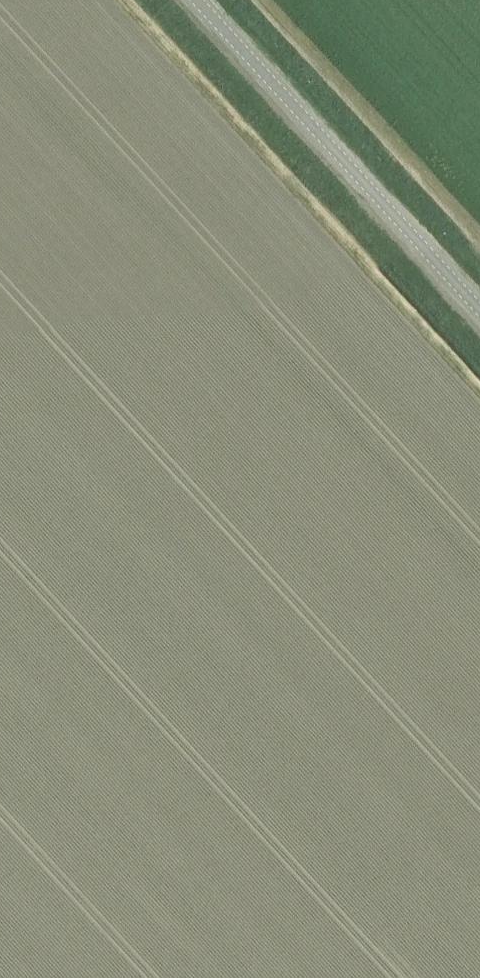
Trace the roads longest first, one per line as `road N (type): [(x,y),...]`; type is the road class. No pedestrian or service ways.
road 1 (unclassified): [(479,318),(192,0)]

